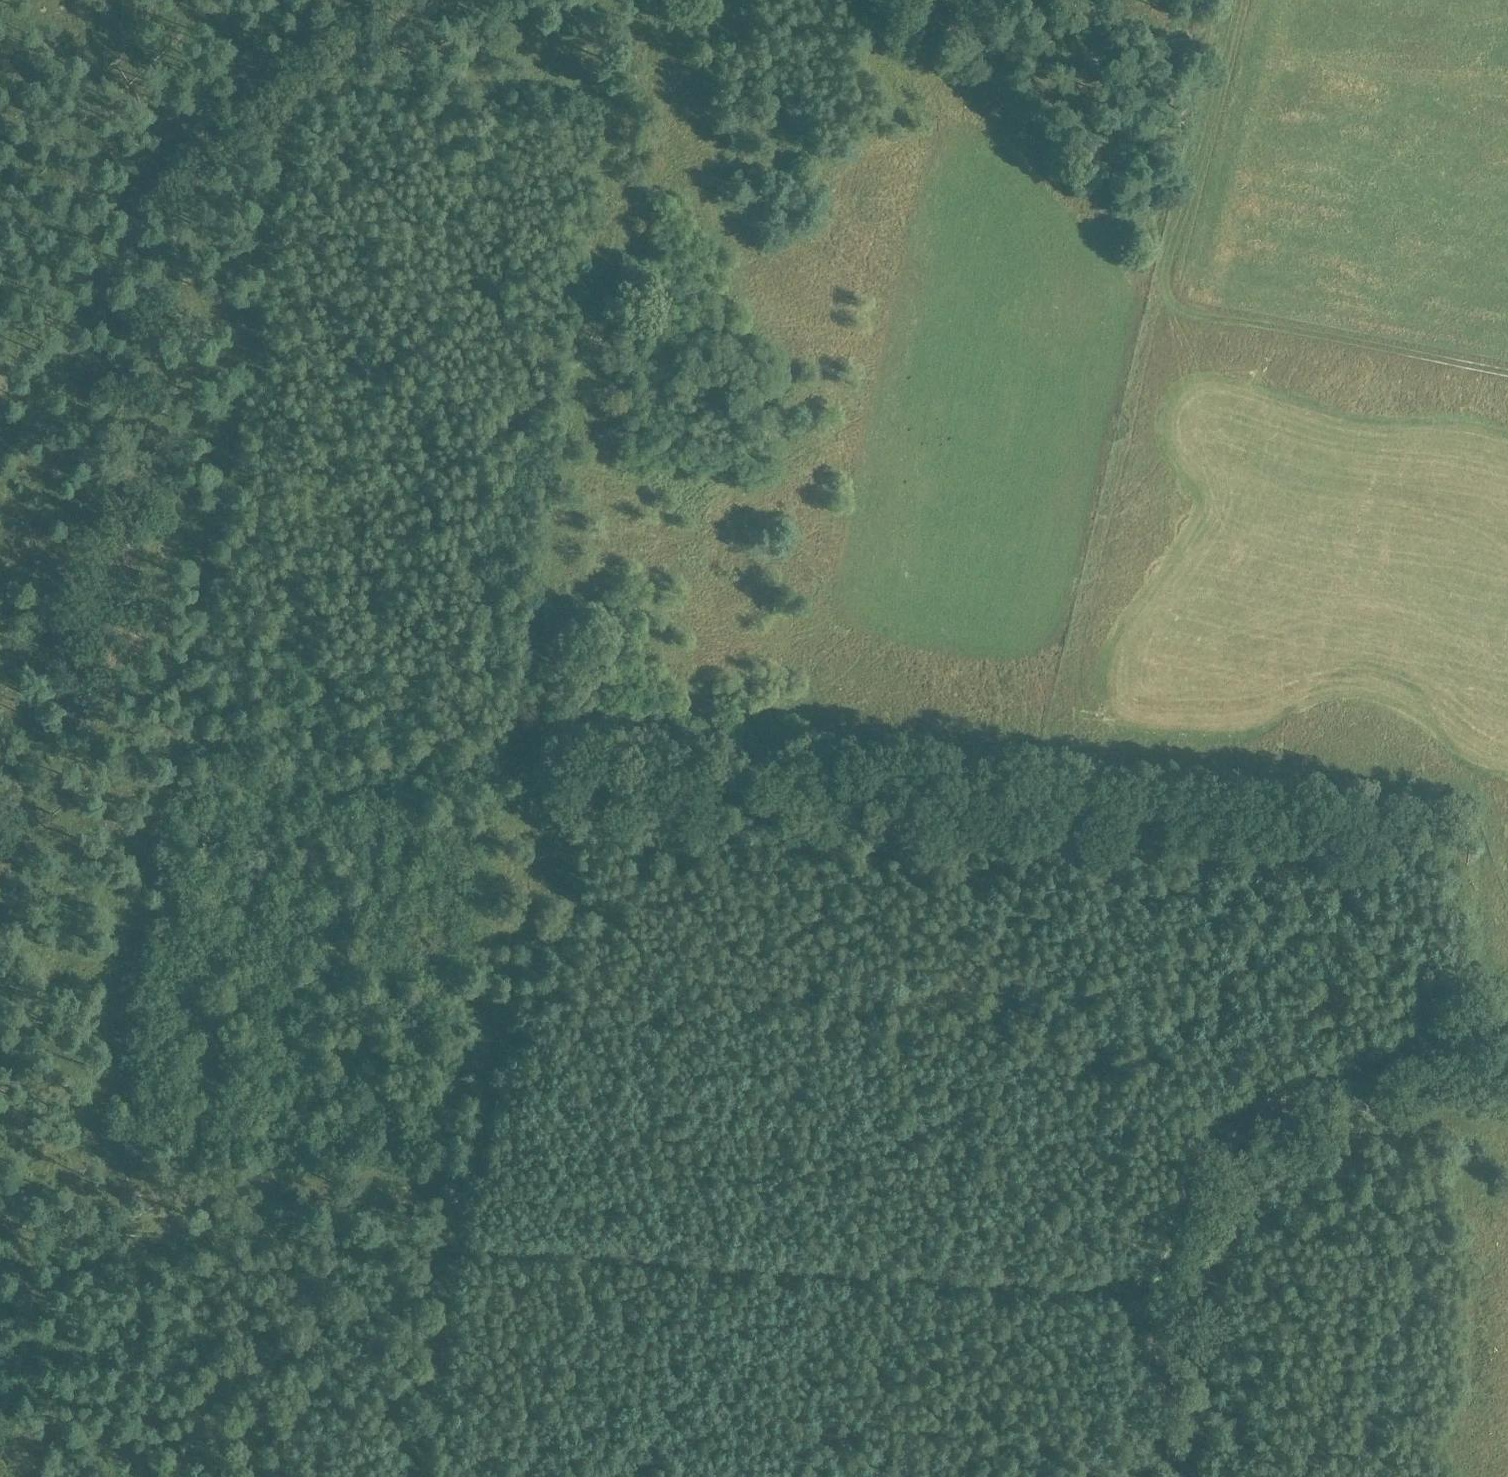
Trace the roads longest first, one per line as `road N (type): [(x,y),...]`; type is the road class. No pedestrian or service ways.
road 1 (track): [(0,1227),(446,1249),(1101,1297),(1133,1283),(1199,1191),(1247,1141),(1302,1103),(1507,1051)]
road 2 (track): [(1507,369),(1279,325),(1214,309),(1163,284)]
road 3 (track): [(1237,0),(1163,284)]

